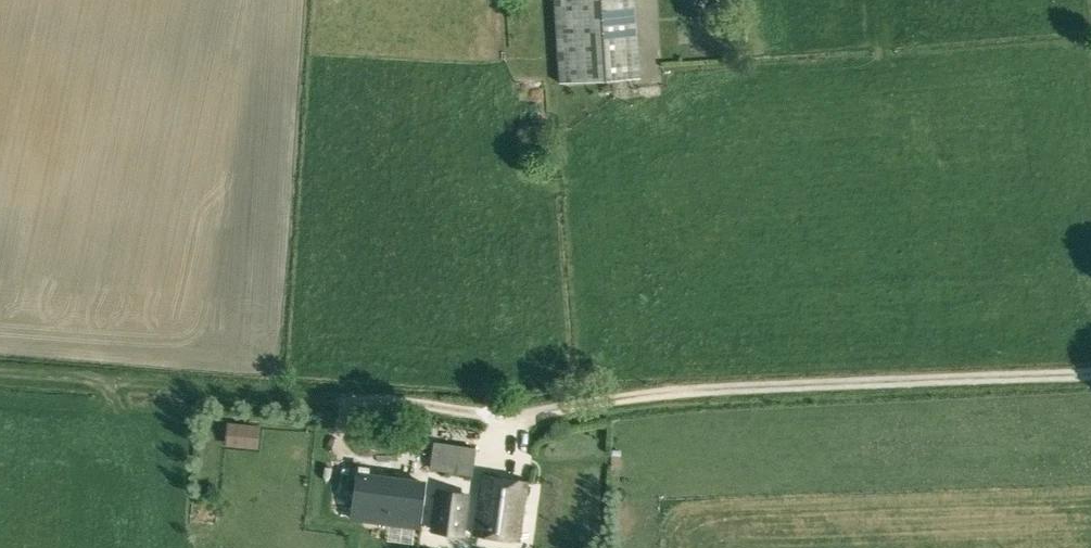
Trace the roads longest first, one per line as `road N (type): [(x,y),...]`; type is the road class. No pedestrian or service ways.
road 1 (track): [(0,373),(530,415)]

